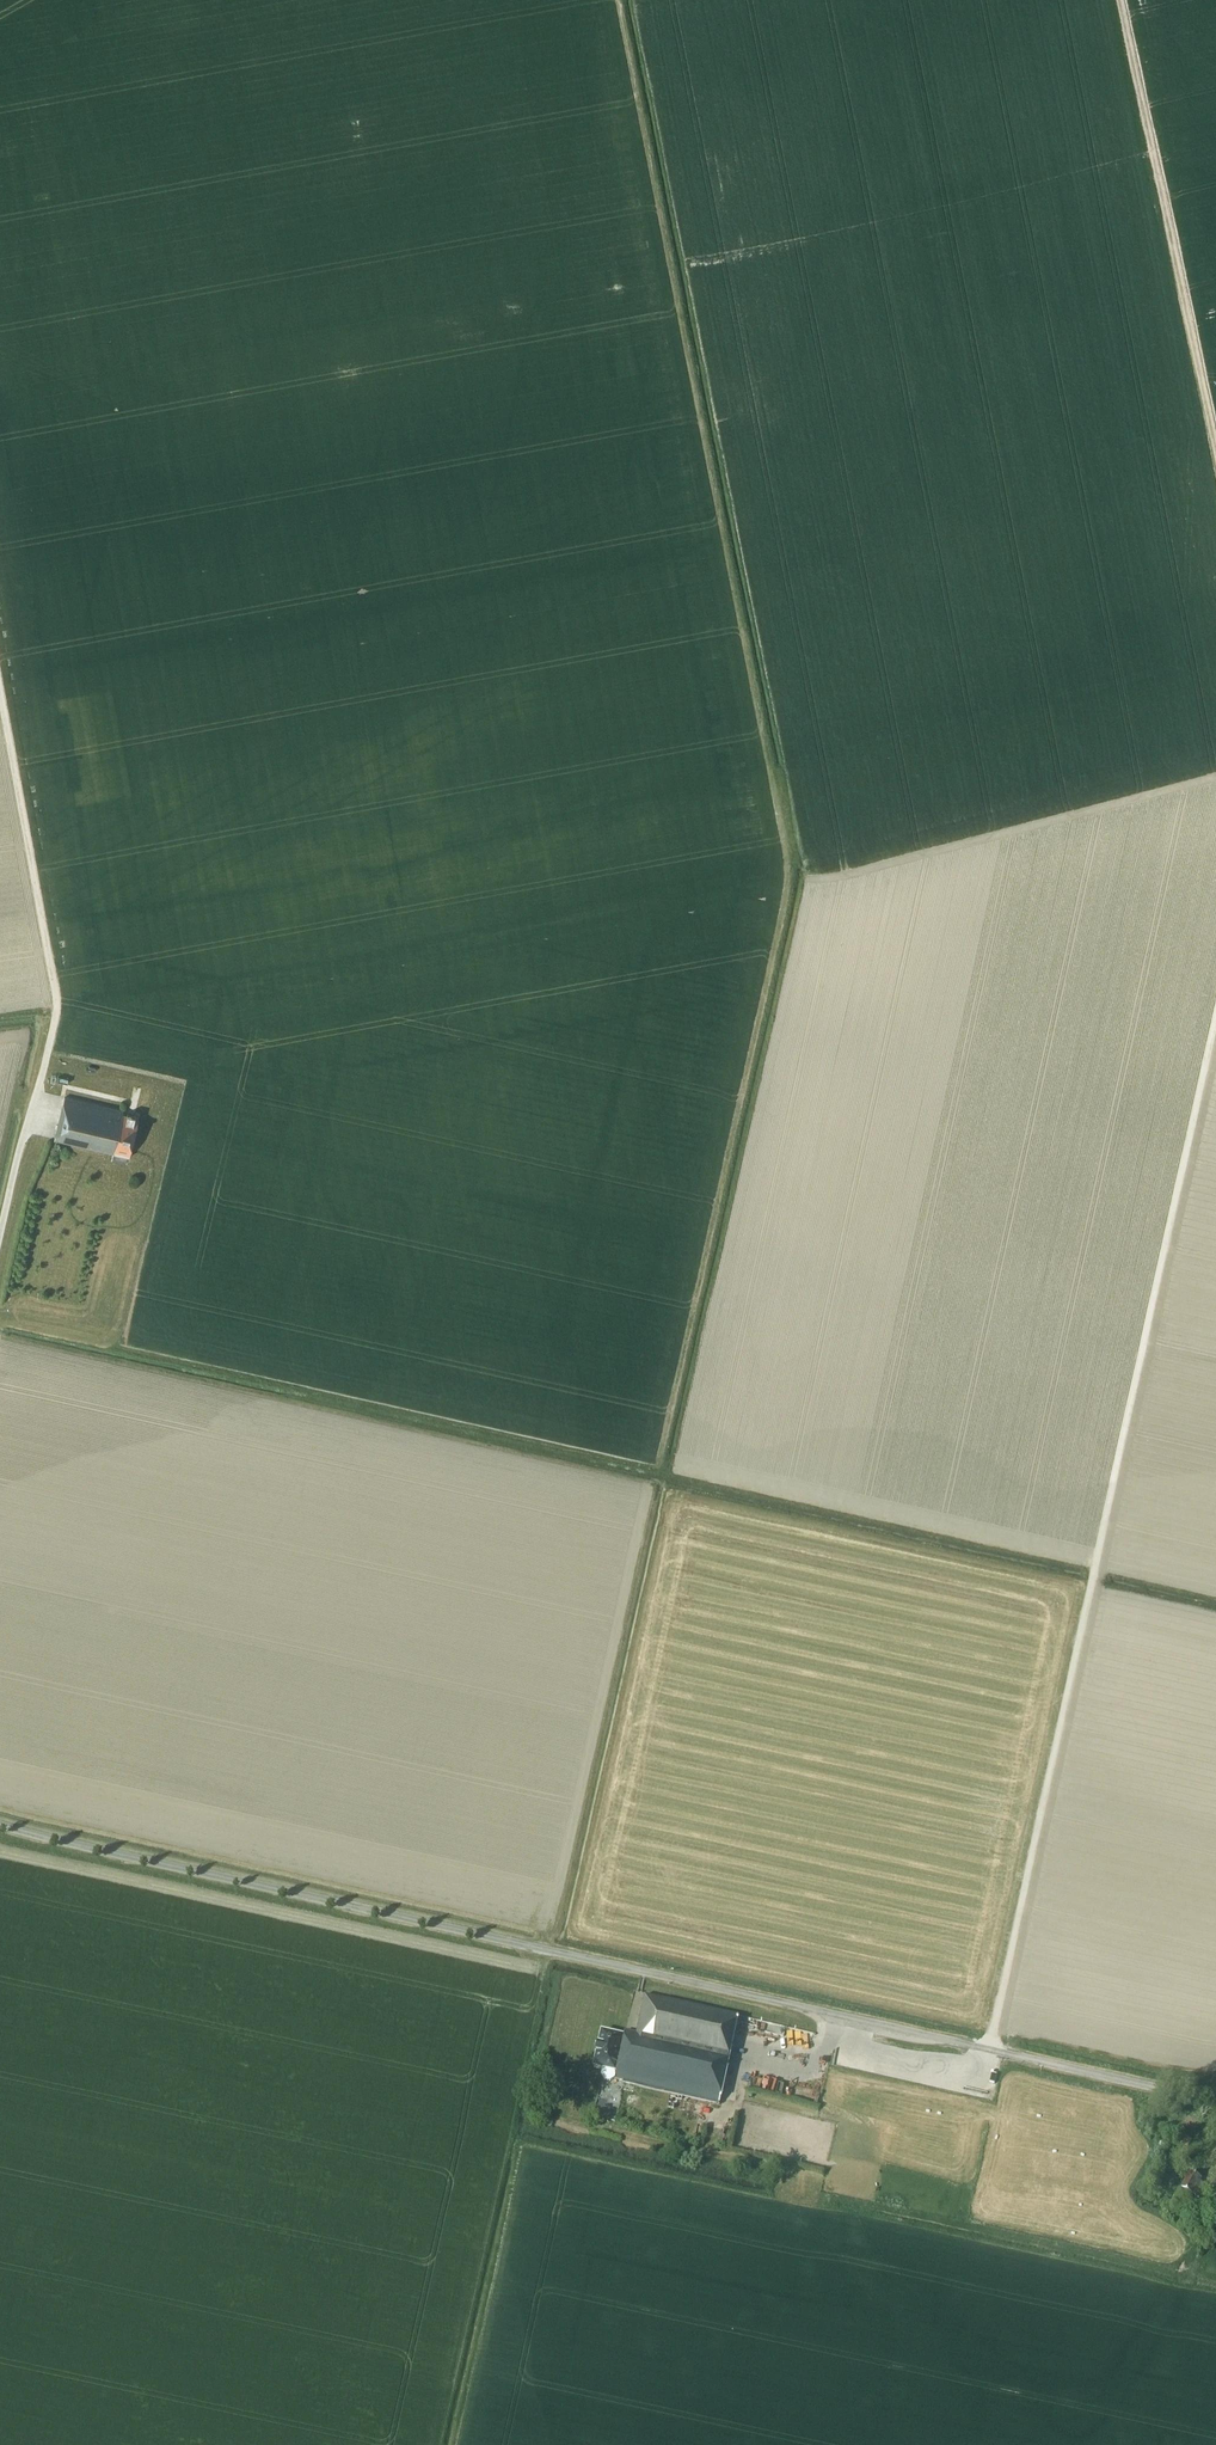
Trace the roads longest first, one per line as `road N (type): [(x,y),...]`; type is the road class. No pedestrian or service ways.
road 1 (unclassified): [(0,1825),(1215,2100)]
road 2 (track): [(990,2049),(1215,1013)]
road 3 (track): [(1215,453),(1120,0)]

